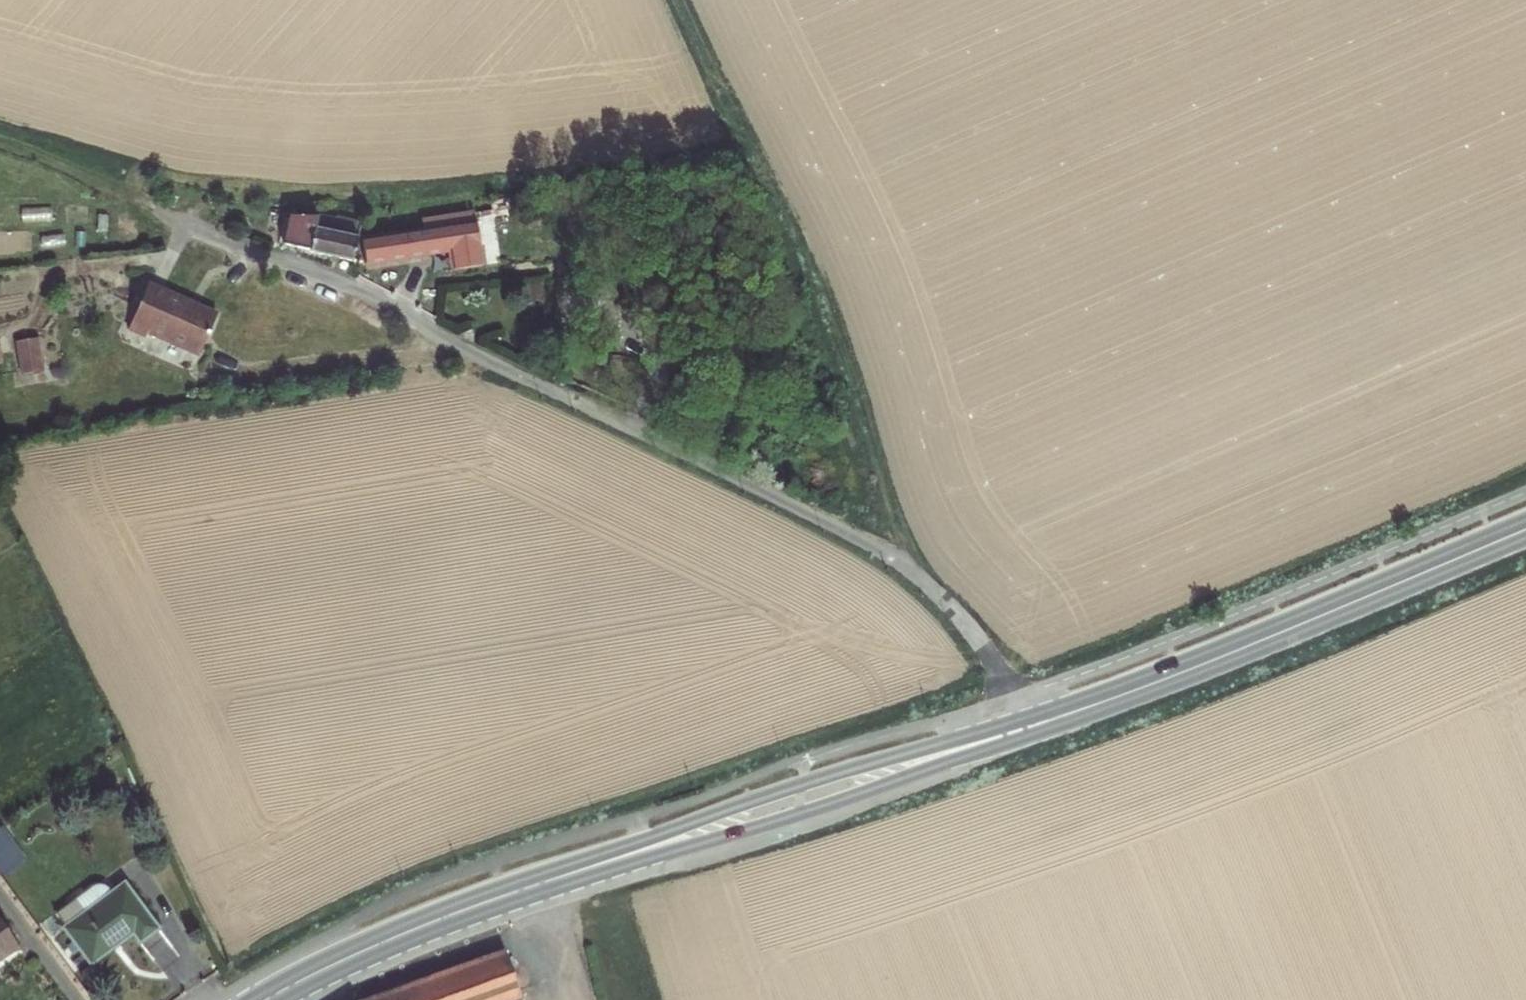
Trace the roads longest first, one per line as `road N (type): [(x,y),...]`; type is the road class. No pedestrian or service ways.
road 1 (unclassified): [(1035,727),(988,656),(903,562),(329,278),(192,226)]
road 2 (secondary): [(1035,727),(1205,666),(1525,531)]
road 3 (secondary): [(1035,727),(803,785),(538,885)]
road 4 (secondary): [(538,885),(799,817),(1035,727)]
road 5 (secondary): [(268,999),(341,962),(538,885)]

